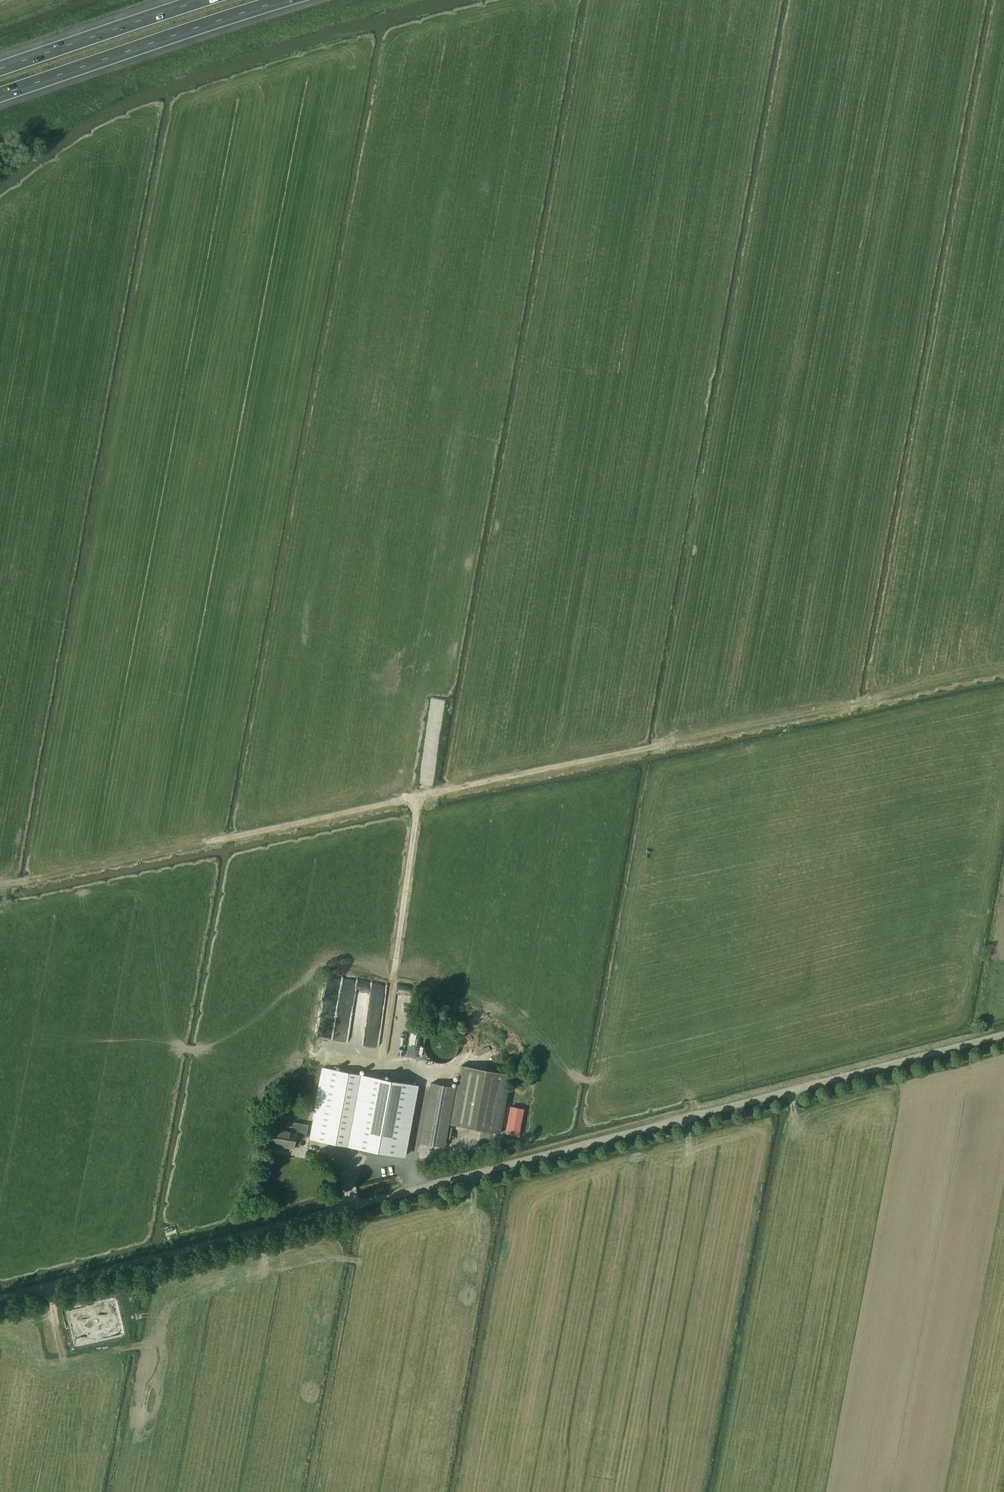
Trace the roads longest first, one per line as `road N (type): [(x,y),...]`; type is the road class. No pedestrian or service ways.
road 1 (unclassified): [(0,1299),(1003,1036)]
road 2 (motorway): [(0,94),(283,0)]
road 3 (motorway): [(199,0),(0,68)]

